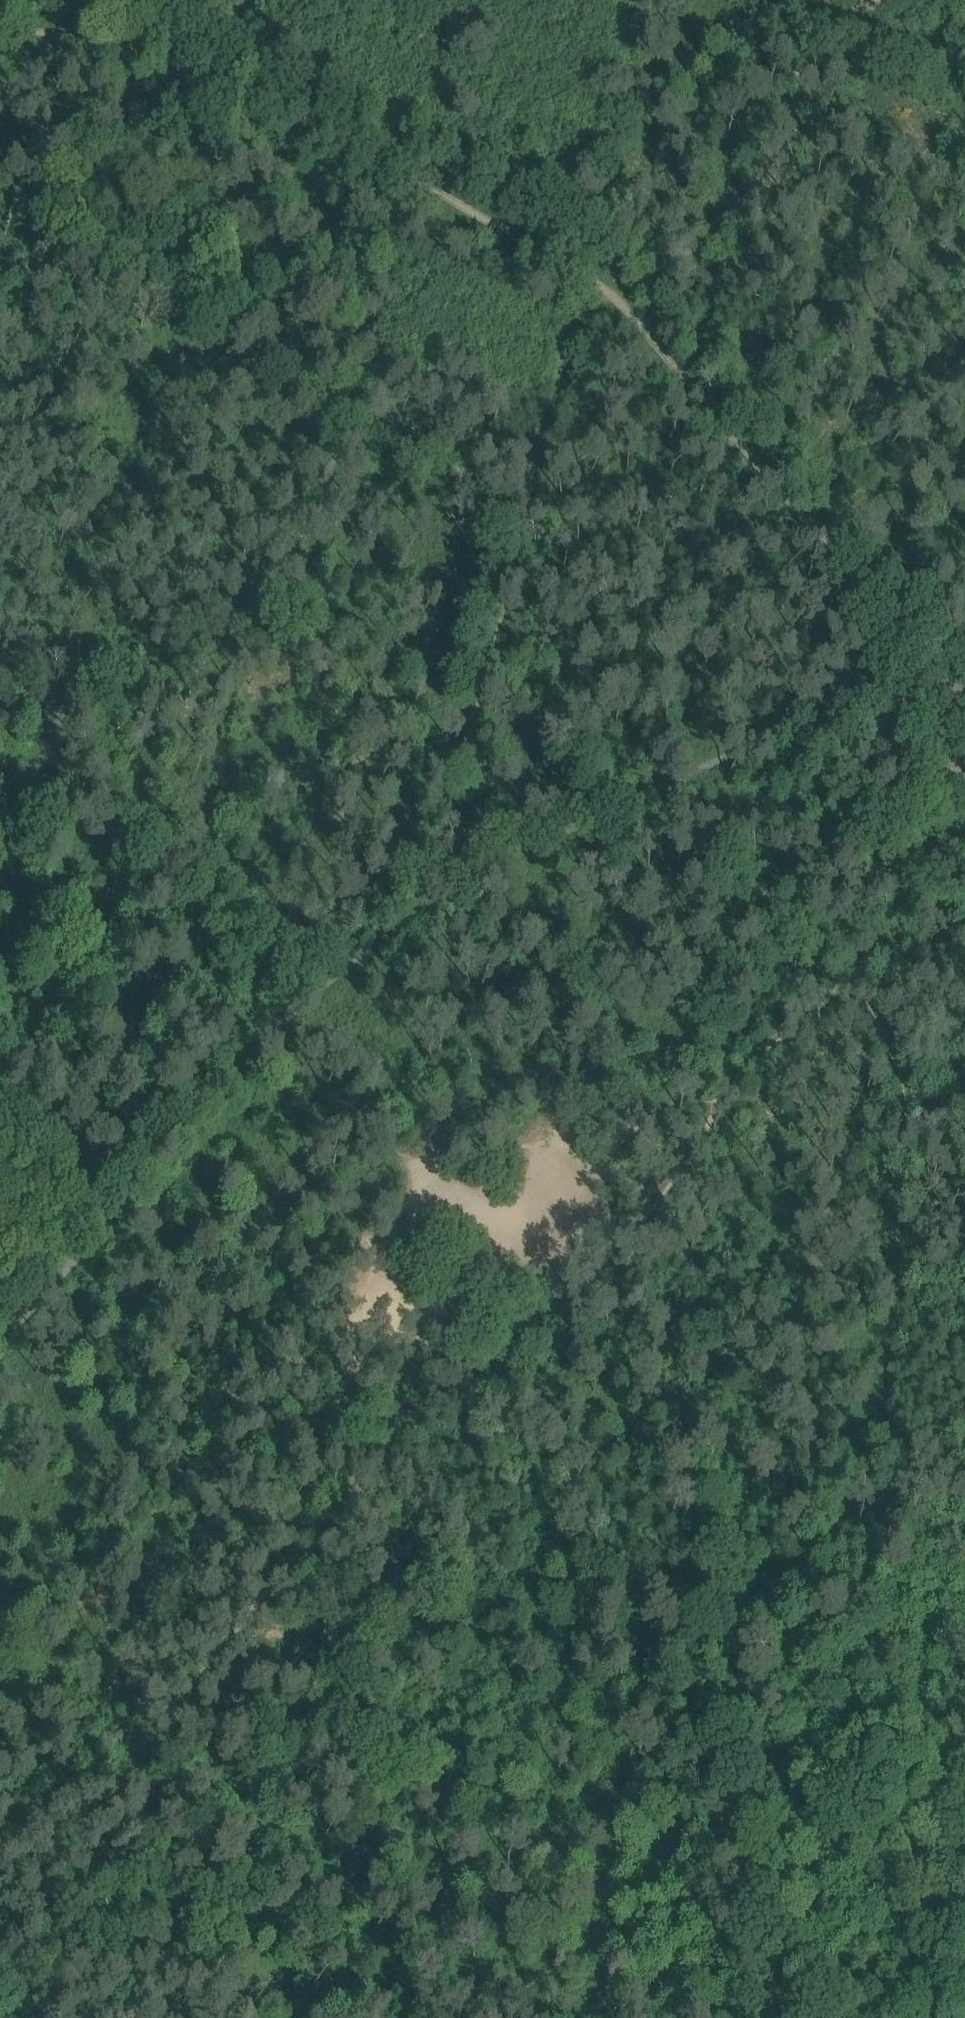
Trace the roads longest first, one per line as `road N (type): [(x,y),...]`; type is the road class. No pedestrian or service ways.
road 1 (track): [(878,1041),(716,1112),(652,1213),(564,1321),(481,1387),(298,1449),(77,1282),(44,1161),(2,1096),(25,995),(106,919),(190,863),(331,784),(456,753)]
road 2 (track): [(7,2017),(94,1825),(281,1568),(298,1449),(338,1330),(312,1194),(227,1052),(106,919)]
road 3 (track): [(0,1369),(335,976),(612,813),(964,688)]
road 4 (track): [(964,1962),(923,1883),(867,1670),(896,1106),(864,988),(964,798)]
road 5 (track): [(964,14),(875,24),(816,187),(764,232),(705,265),(671,302),(560,508),(501,574),(427,860),(363,960)]
road 6 (track): [(964,626),(641,365),(486,203),(187,64),(0,17)]
road 7 (track): [(640,2017),(535,1932),(368,1851),(0,1818)]
road 8 (track): [(768,2017),(867,1670)]
road 9 (track): [(207,1384),(0,1663)]

